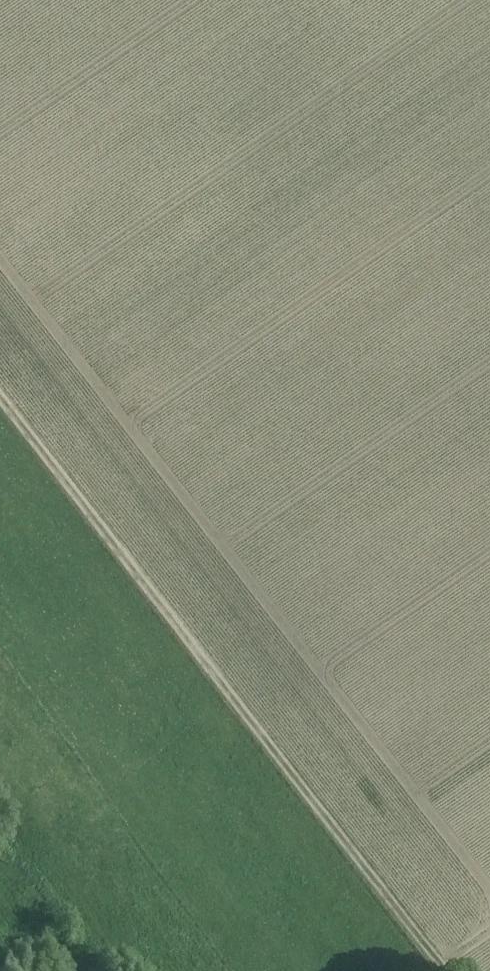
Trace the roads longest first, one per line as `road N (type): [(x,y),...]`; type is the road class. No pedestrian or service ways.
road 1 (track): [(442,970),(0,402)]

